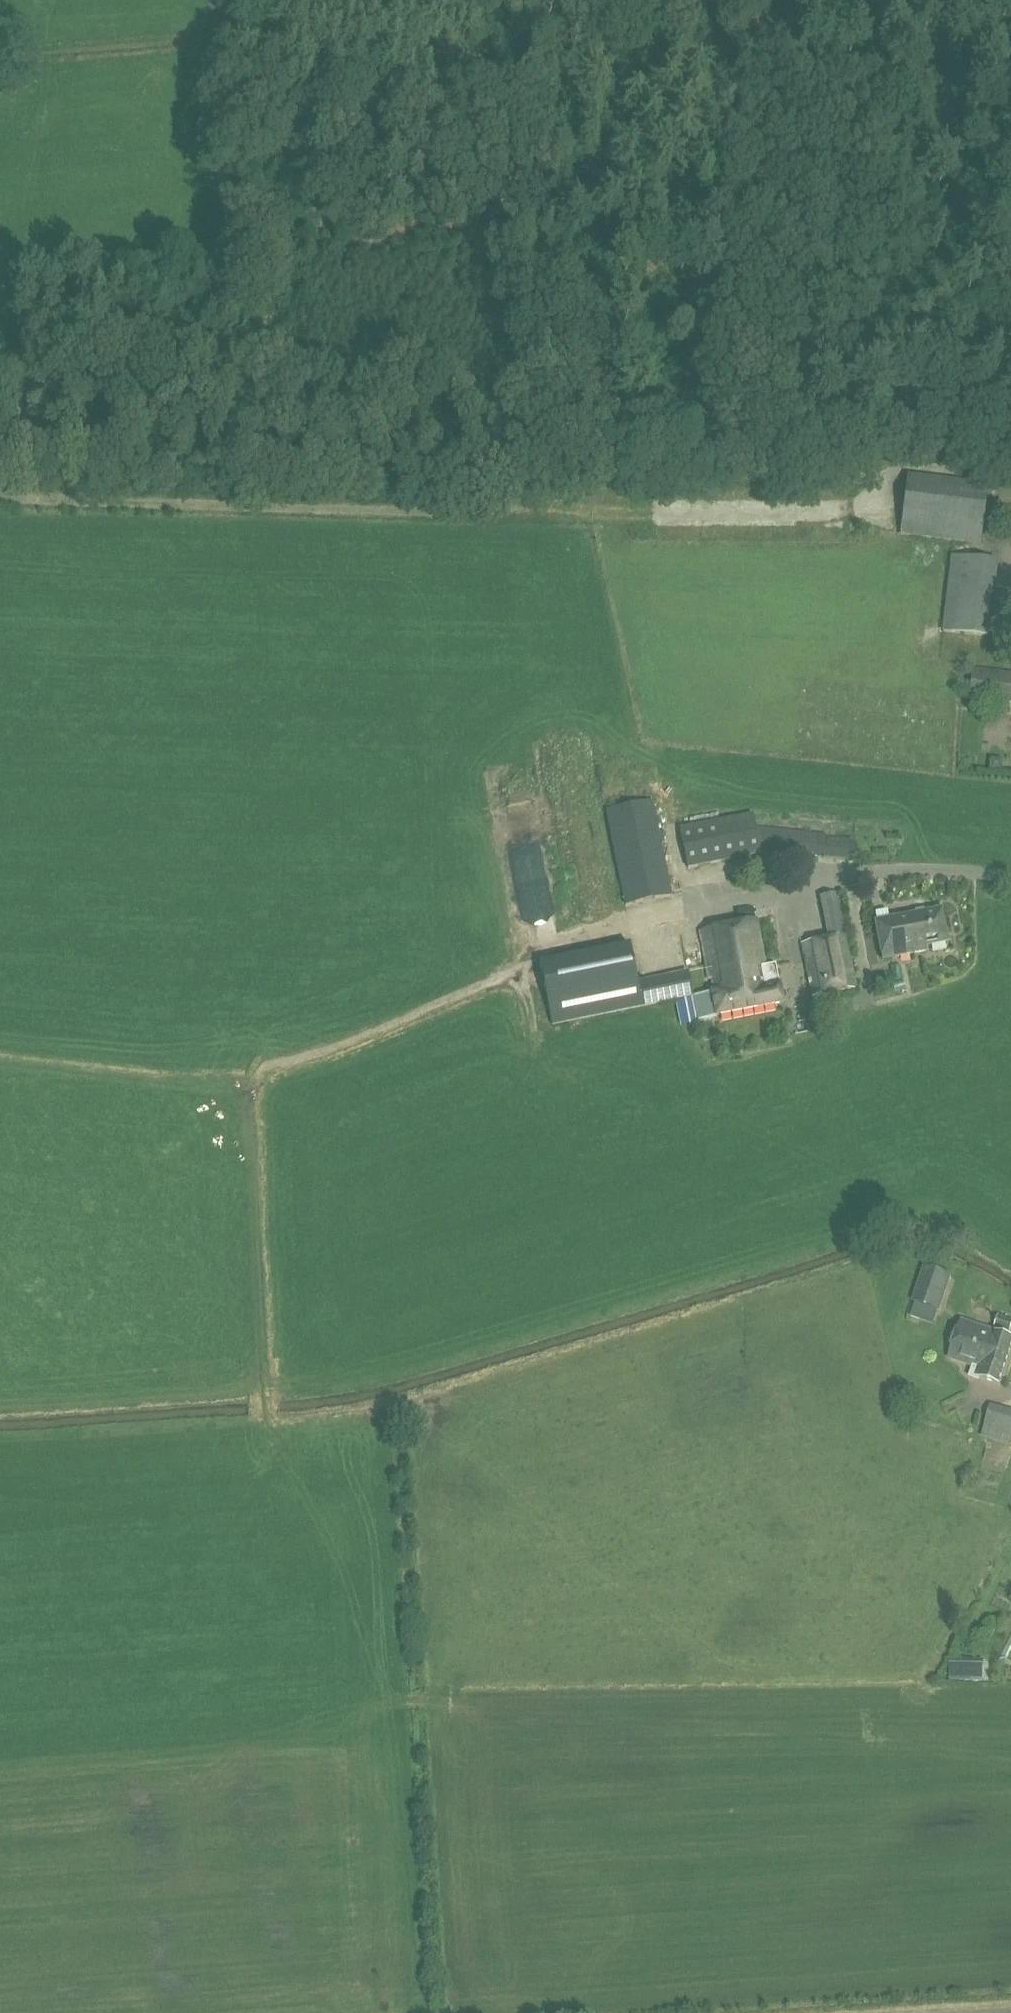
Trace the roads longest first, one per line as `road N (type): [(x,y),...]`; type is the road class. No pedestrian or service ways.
road 1 (track): [(0,497),(466,511),(634,482),(806,481),(905,466),(1010,476)]

